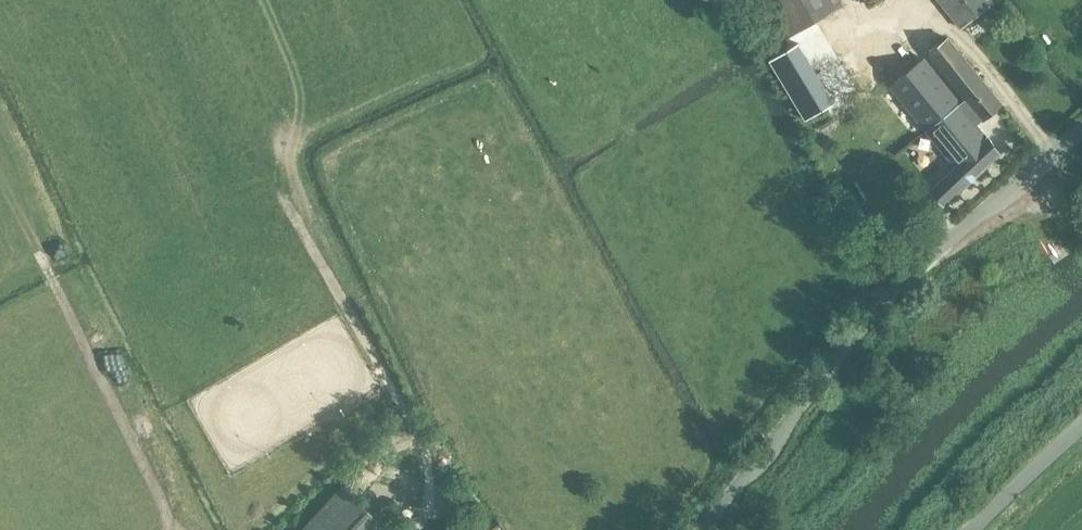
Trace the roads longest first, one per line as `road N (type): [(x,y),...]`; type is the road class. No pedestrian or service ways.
road 1 (unclassified): [(1081,130),(910,278),(787,423)]
road 2 (unclassified): [(974,529),(1081,424)]
road 3 (unclassified): [(705,529),(787,423)]

